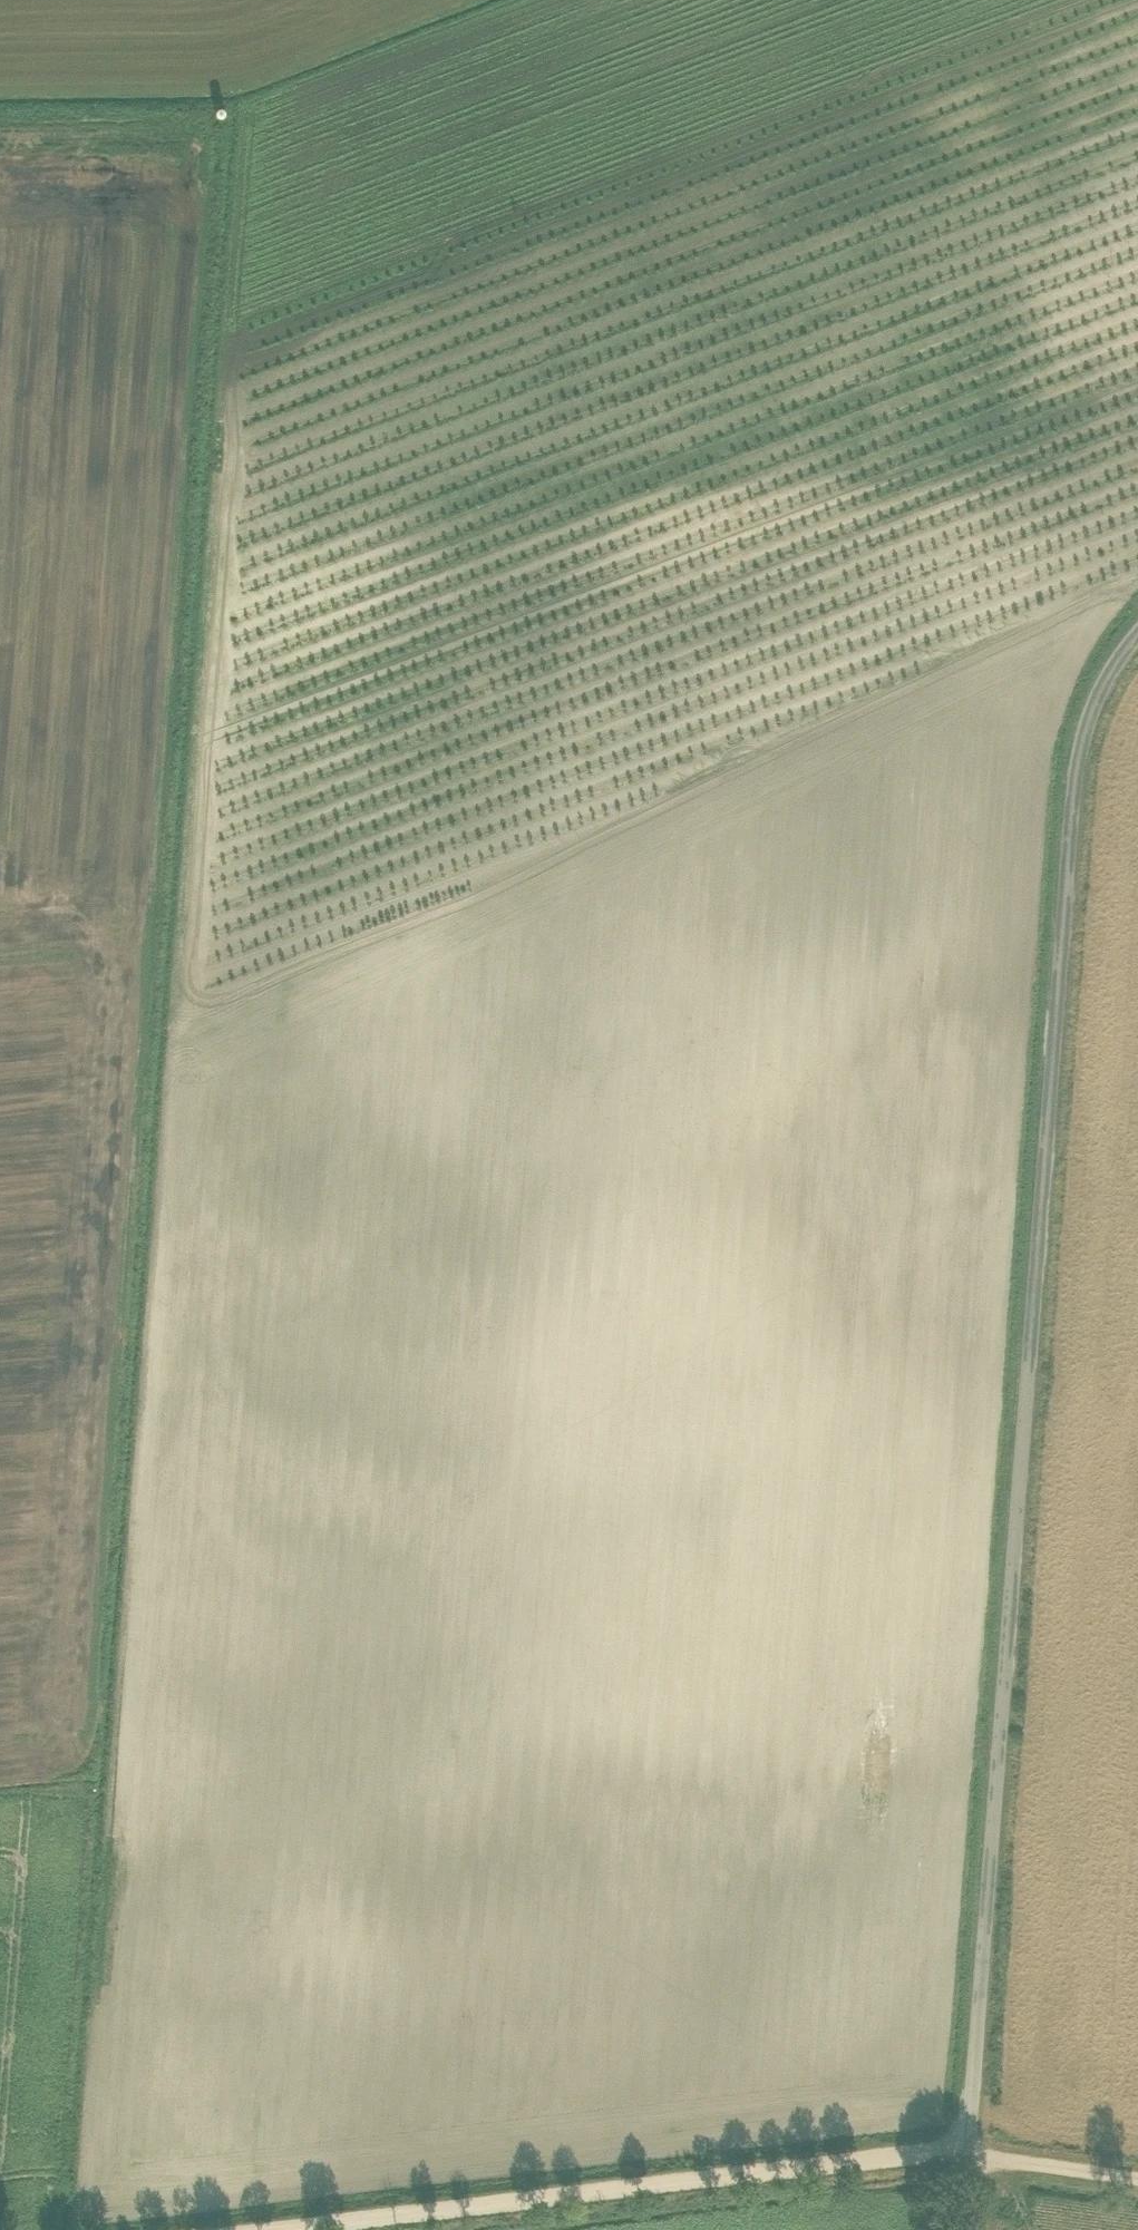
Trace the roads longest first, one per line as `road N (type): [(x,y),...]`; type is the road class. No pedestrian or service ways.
road 1 (unclassified): [(960,2229),(1085,795),(1110,690),(1137,644)]
road 2 (track): [(306,2229),(969,2153),(1137,2178)]

